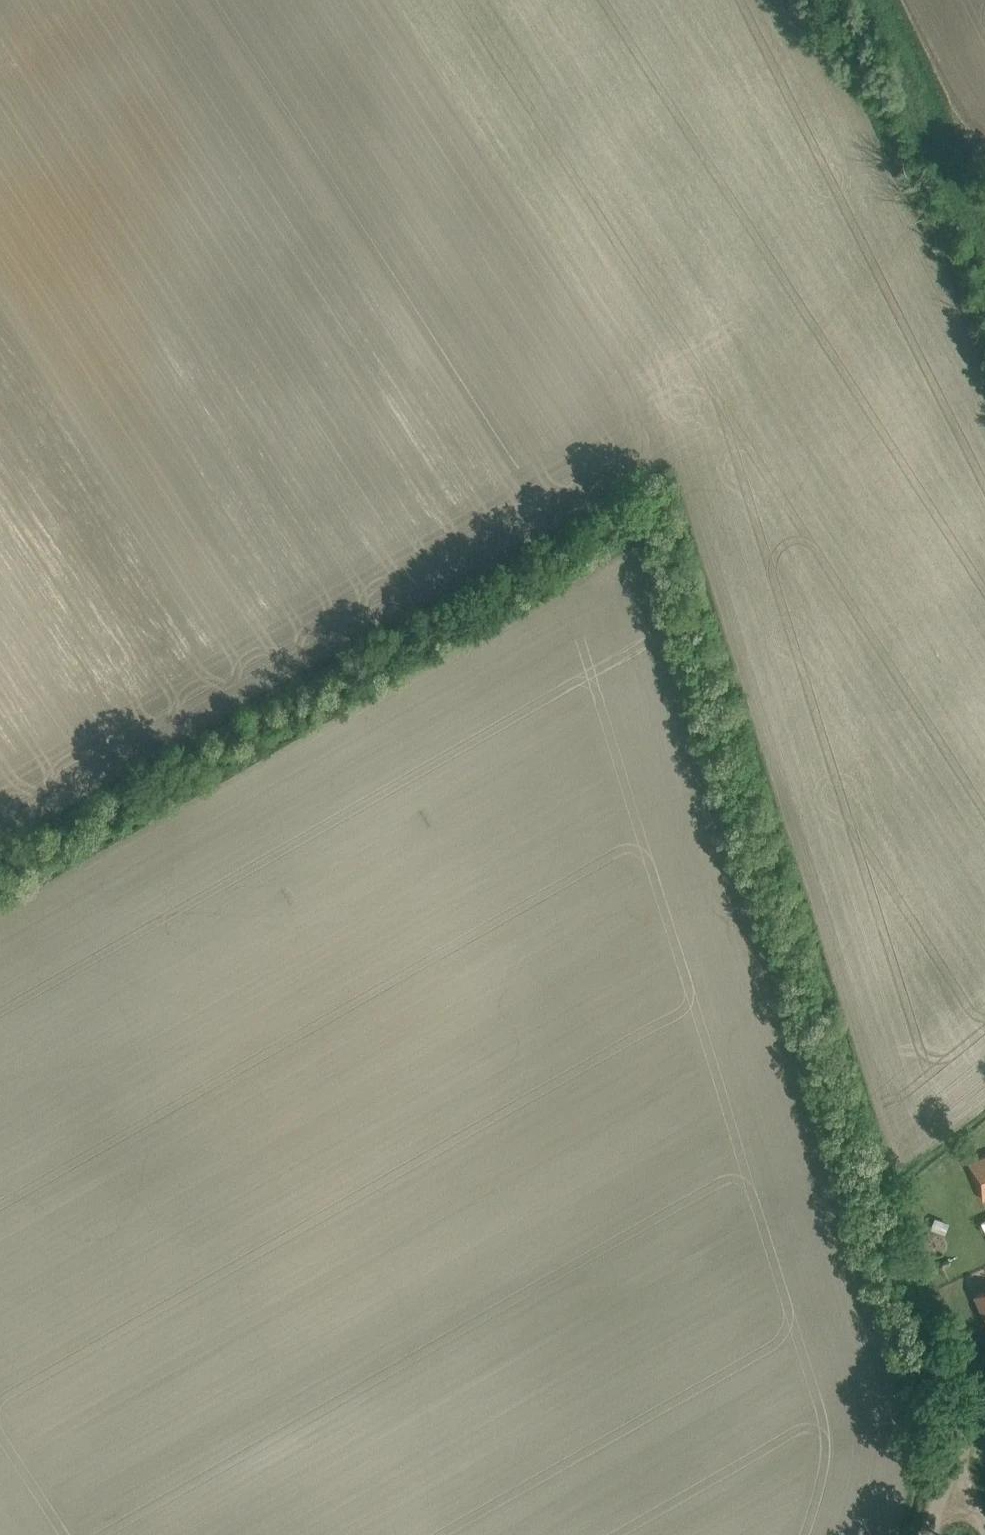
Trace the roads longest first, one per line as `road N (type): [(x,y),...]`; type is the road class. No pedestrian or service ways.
road 1 (track): [(639,508),(0,876)]
road 2 (track): [(927,1534),(965,1421),(984,1397)]

